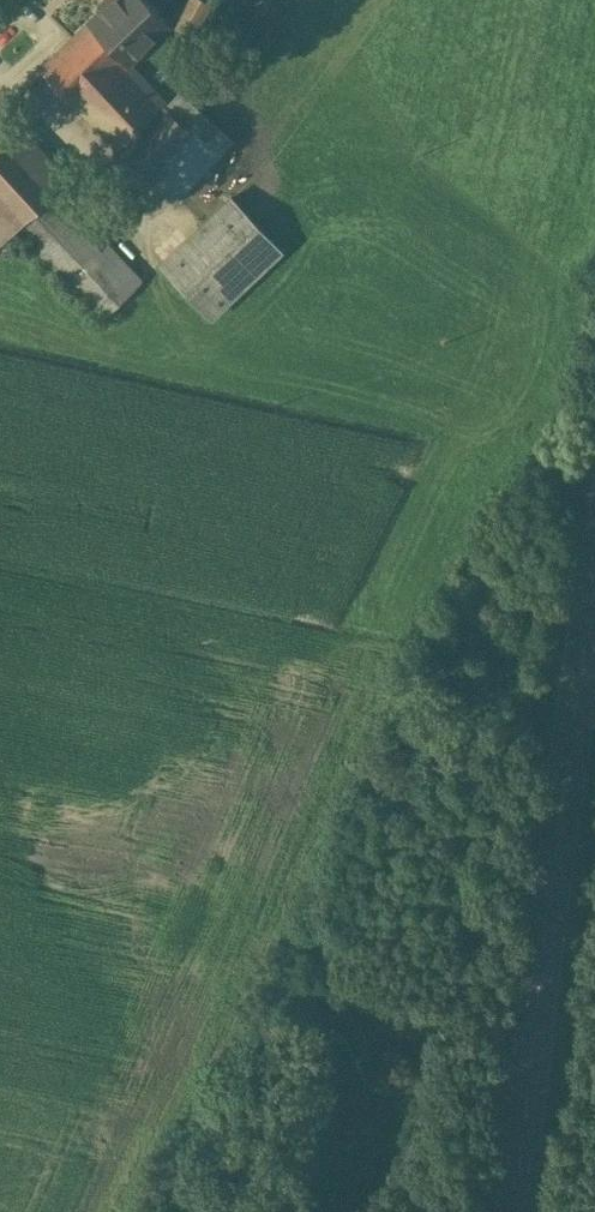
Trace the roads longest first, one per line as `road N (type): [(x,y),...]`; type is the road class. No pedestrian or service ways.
road 1 (secondary): [(594,579),(547,900),(515,1211)]
road 2 (track): [(347,1211),(390,1052)]

